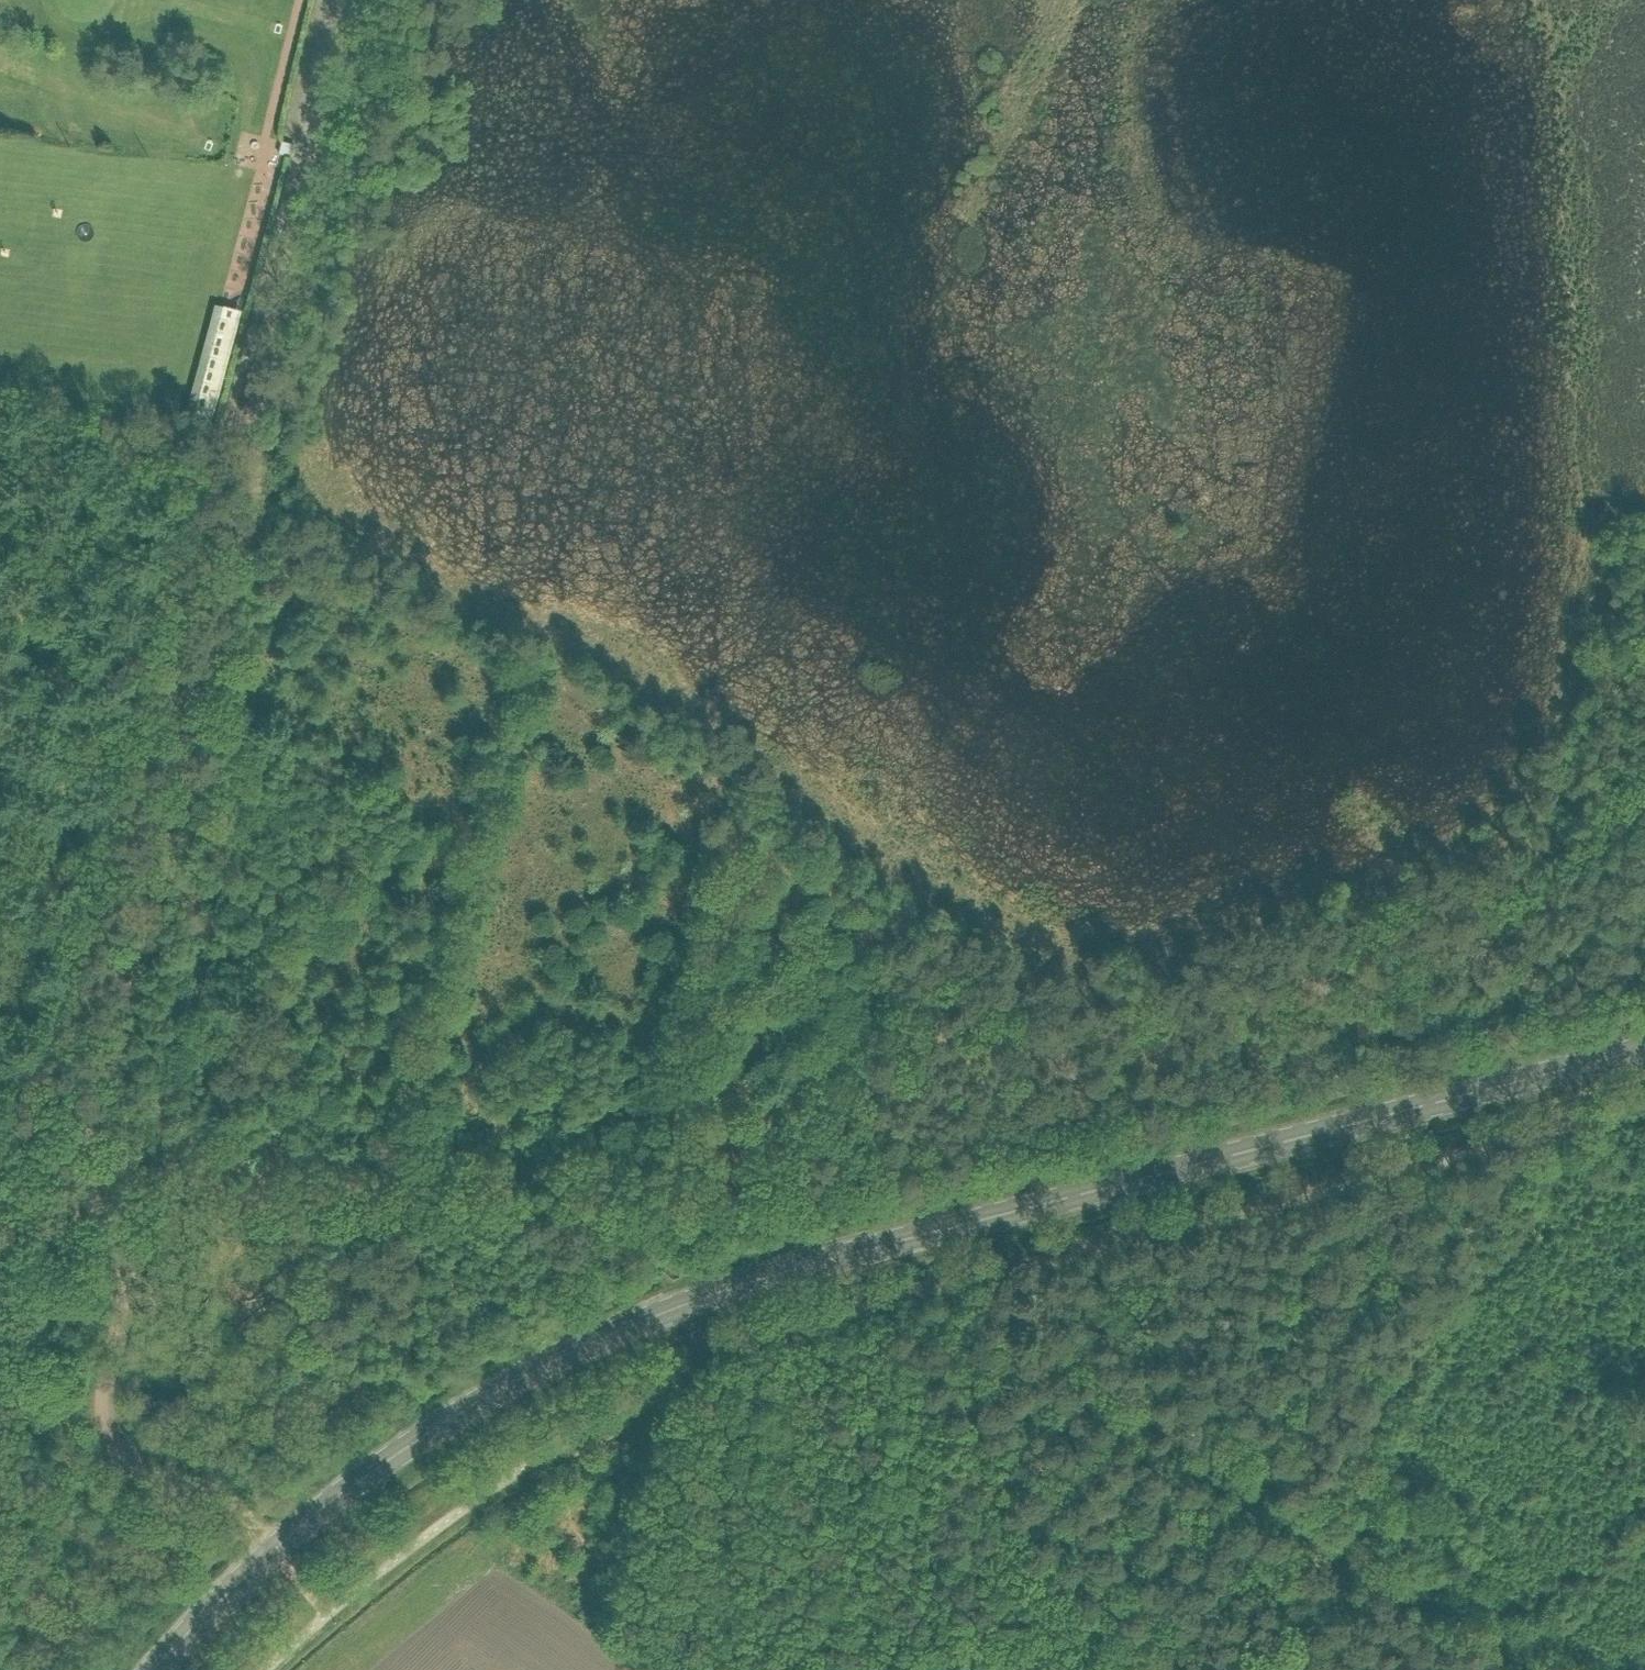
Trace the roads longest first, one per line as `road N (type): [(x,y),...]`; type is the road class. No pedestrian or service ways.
road 1 (primary): [(151,1669),(356,1479),(507,1383),(653,1316),(836,1258),(1644,1048)]
road 2 (track): [(317,144),(263,347),(253,408),(261,472),(97,1161),(100,1195),(126,1258),(128,1291),(104,1393),(114,1438),(127,1460),(221,1498),(278,1547)]
road 3 (track): [(1584,1064),(1320,1539),(1289,1669)]
road 4 (track): [(1320,1539),(1539,1669)]

